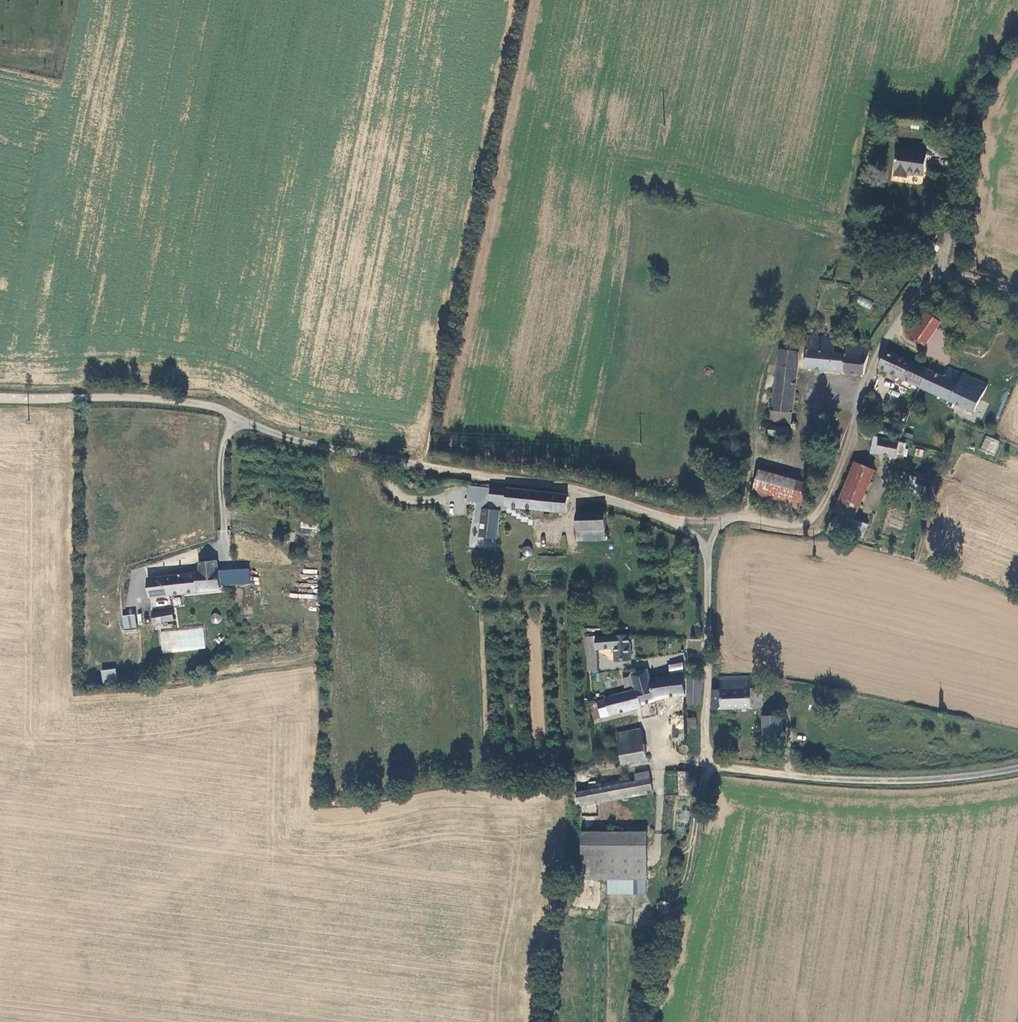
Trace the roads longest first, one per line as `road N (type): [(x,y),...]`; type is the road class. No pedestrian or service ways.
road 1 (unclassified): [(708,559),(708,759),(735,770),(914,783),(1017,770)]
road 2 (unclassified): [(237,420),(329,448),(579,492),(672,521)]
road 3 (unclassified): [(725,520),(799,526),(812,519),(882,347),(932,279),(957,276),(1017,295)]
road 4 (track): [(0,399),(133,398),(216,407),(237,420)]

